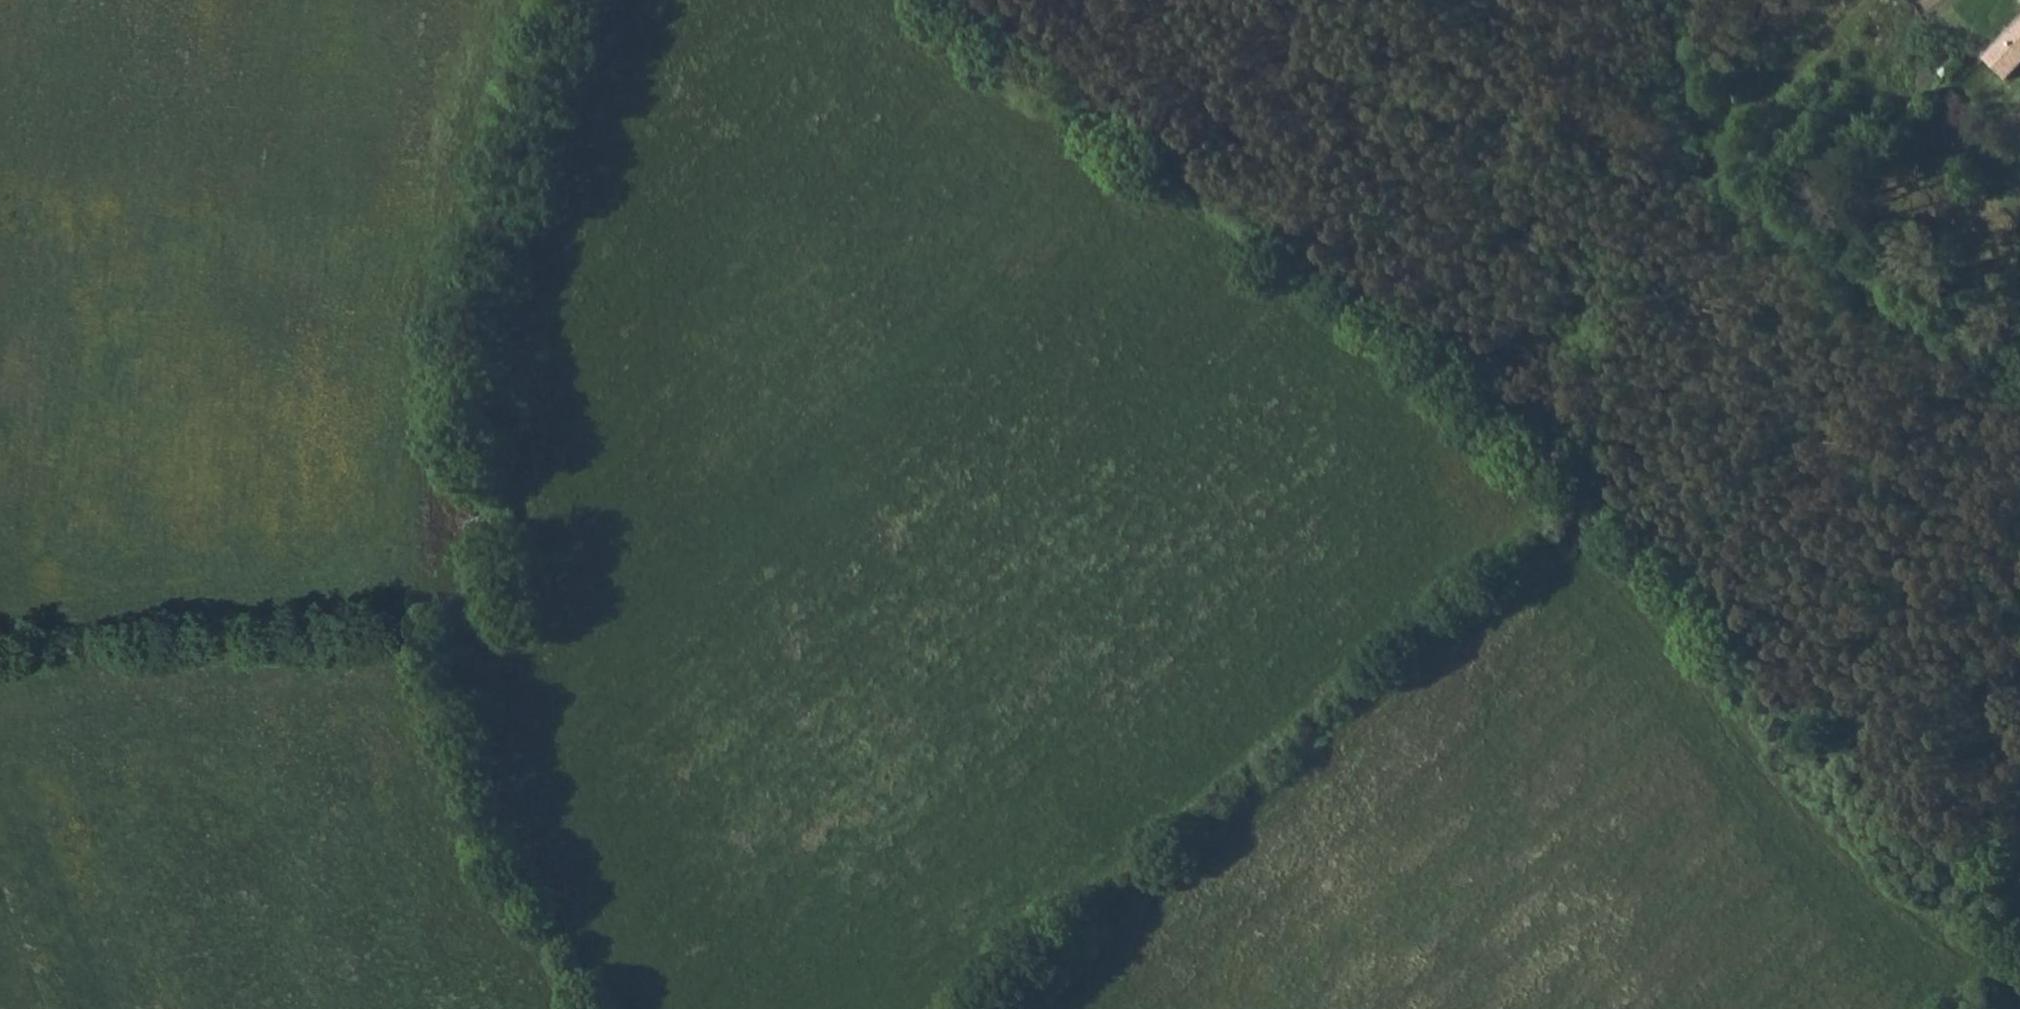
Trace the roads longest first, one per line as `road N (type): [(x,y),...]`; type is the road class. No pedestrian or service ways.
road 1 (track): [(617,1008),(544,898),(491,771),(512,658),(546,571),(551,495),(500,394)]

